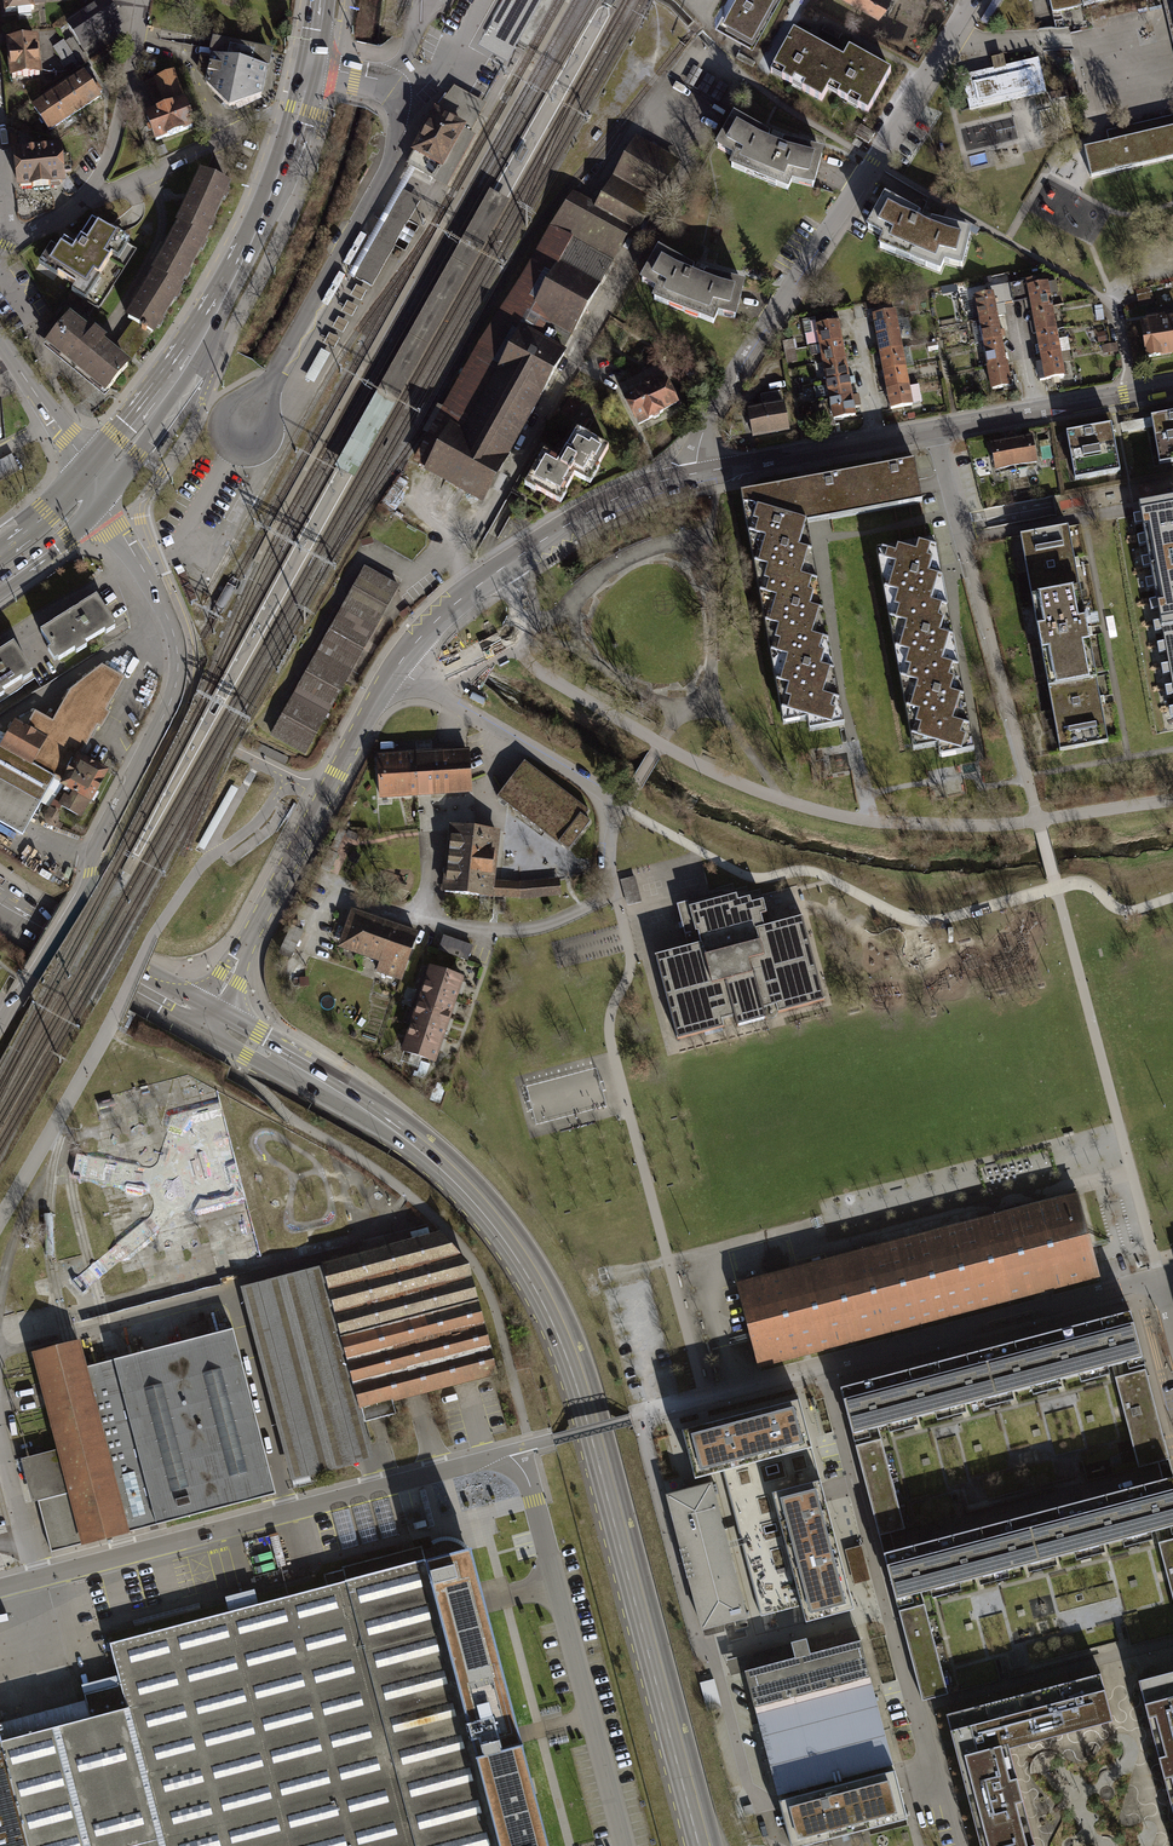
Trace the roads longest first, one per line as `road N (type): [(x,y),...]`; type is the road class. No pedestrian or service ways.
road 1 (secondary): [(207,1018),(421,1147),(487,1209),(543,1292),(594,1434),(703,1845)]
road 2 (residential): [(207,1018),(370,710),(421,638),(470,592),(568,525),(634,491),(694,473)]
road 3 (residential): [(0,1025),(87,887),(96,847),(176,683),(171,626),(103,500)]
road 4 (residential): [(694,473),(706,424),(972,0)]
road 5 (residential): [(0,1586),(521,1448)]
road 6 (residential): [(1157,1278),(747,1387)]
road 7 (residential): [(521,1448),(625,1845)]
road 8 (primary): [(201,342),(301,110),(326,0)]
road 9 (residential): [(694,473),(933,429)]
road 10 (residential): [(933,429),(1172,385)]
road 11 (secondary): [(0,902),(207,1018)]
road 12 (residential): [(88,193),(111,192),(279,107)]
road 13 (residential): [(88,193),(112,147),(143,0)]
road 14 (primary): [(0,586),(103,500)]

